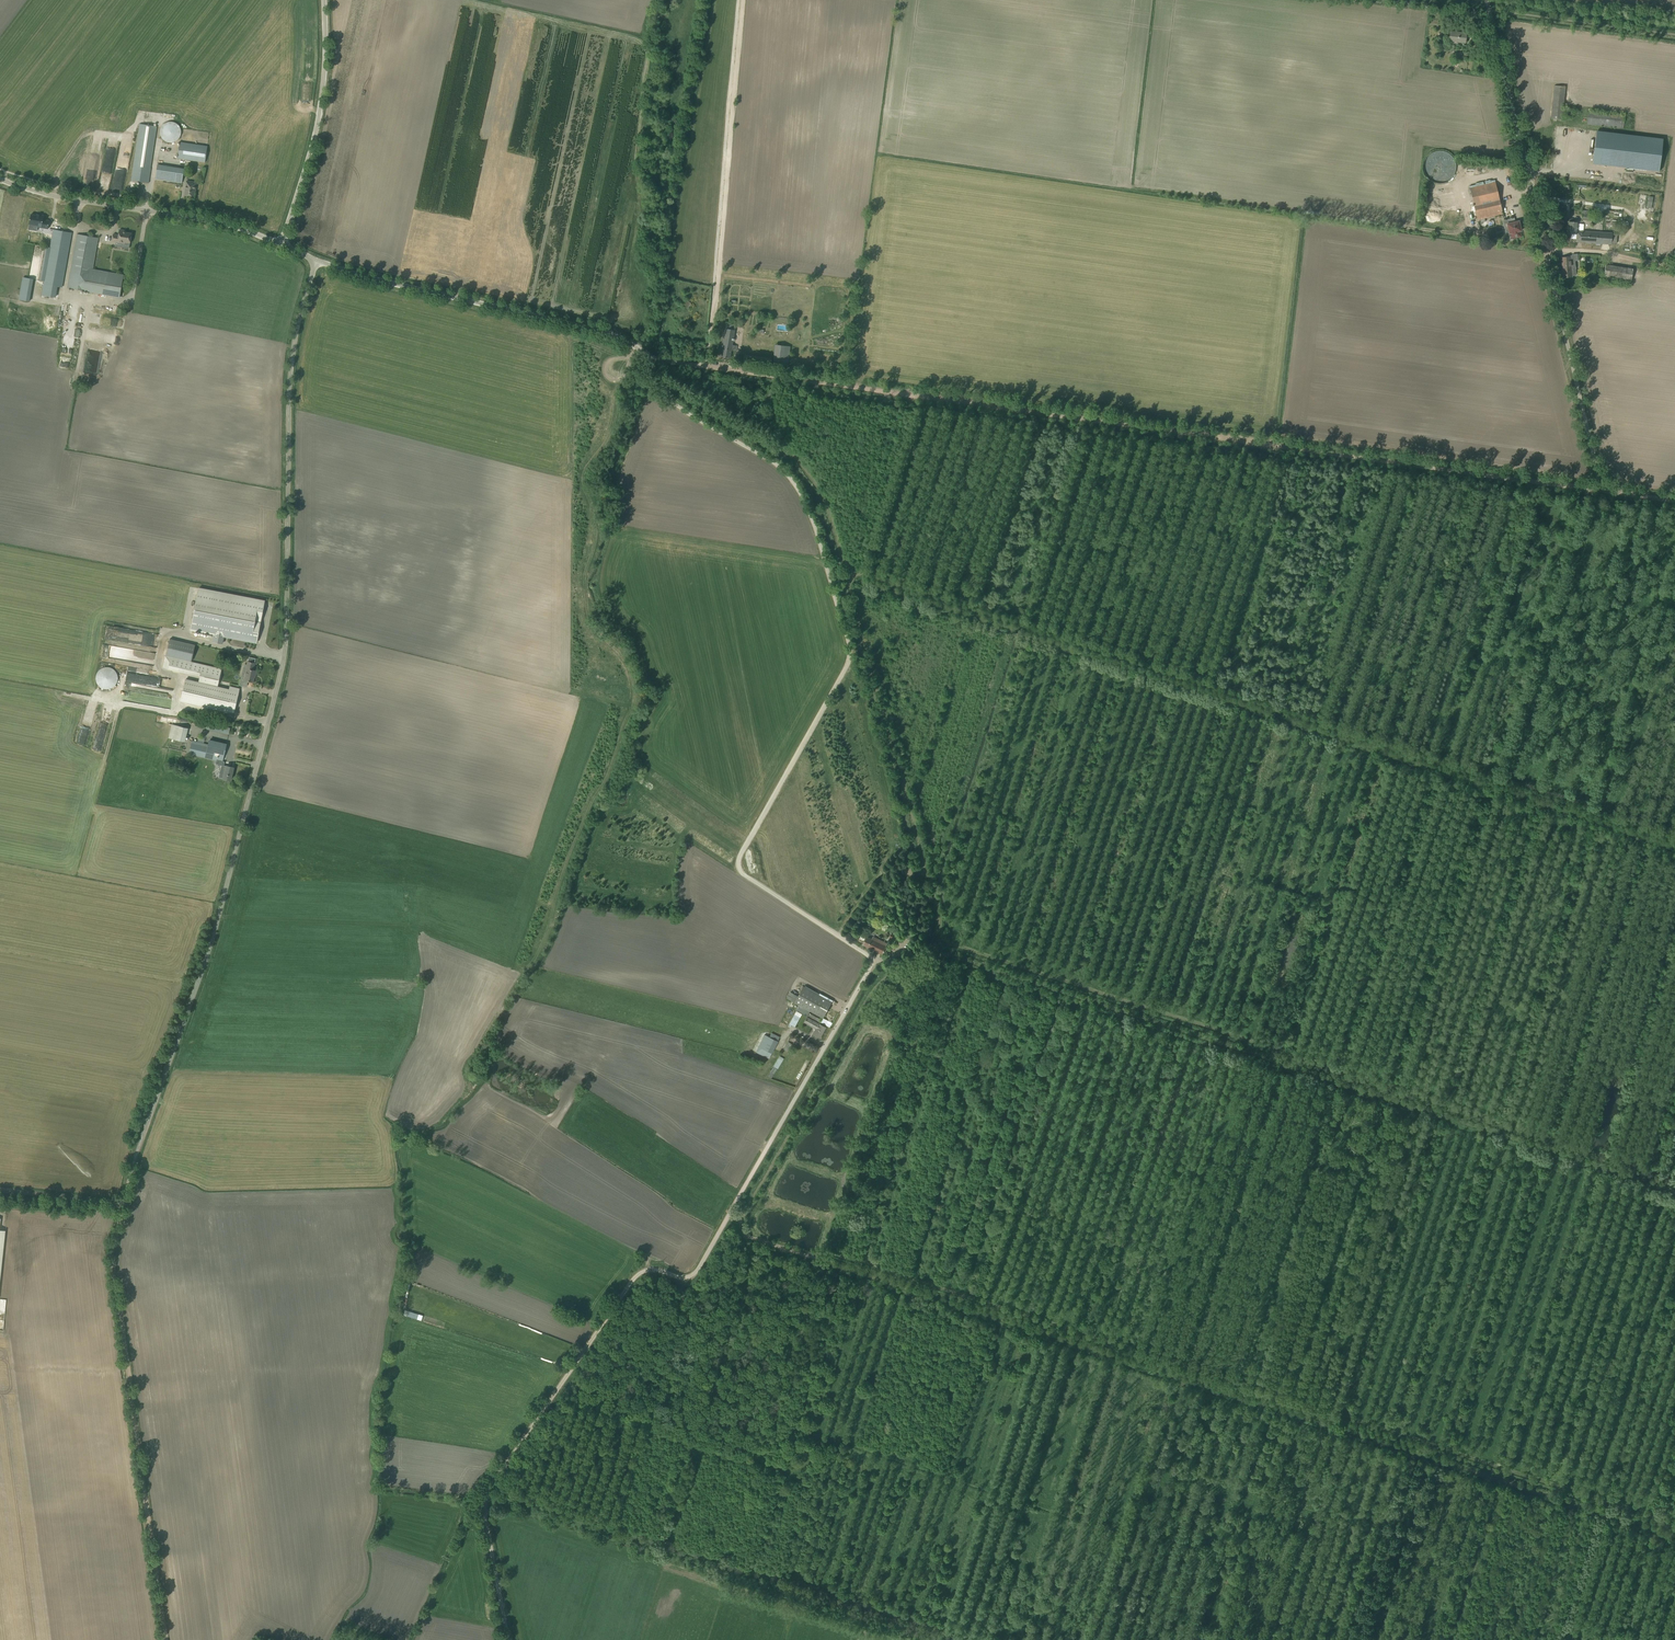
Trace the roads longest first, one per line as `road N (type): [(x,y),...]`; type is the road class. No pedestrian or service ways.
road 1 (unclassified): [(649,357),(653,382),(784,471),(811,515),(848,662),(739,862),(743,874),(873,963),(700,1266),(684,1278),(655,1269),(631,1281),(492,1483),(485,1509),(508,1639)]
road 2 (unclassified): [(315,259),(291,371),(284,652),(210,945),(122,1201),(0,1190)]
road 3 (track): [(1674,1523),(822,1250),(819,1258),(745,1235),(737,1217)]
road 4 (track): [(705,366),(1674,503)]
road 5 (track): [(741,1220),(873,990),(940,936),(850,587),(854,575),(811,476),(769,428),(773,376)]
road 6 (track): [(854,575),(872,571),(1674,834)]
road 7 (track): [(939,941),(1674,1178)]
road 8 (unclassified): [(1602,491),(1486,0)]
road 9 (track): [(966,1639),(512,1495),(495,1479)]
road 10 (track): [(122,1201),(113,1263),(166,1639)]
road 11 (unclassified): [(649,357),(615,335),(315,259)]
road 12 (track): [(709,327),(745,0)]
road 13 (track): [(822,1250),(891,1042),(936,973),(933,948)]
road 14 (unclassified): [(281,244),(204,217),(0,181)]
road 15 (unclassified): [(281,244),(315,136),(324,0)]

